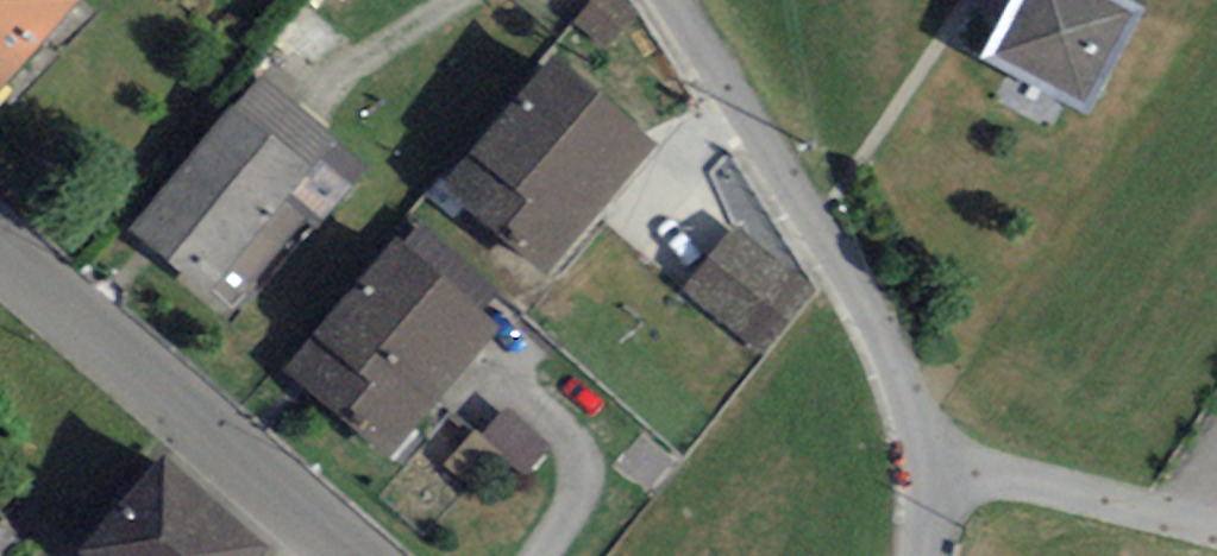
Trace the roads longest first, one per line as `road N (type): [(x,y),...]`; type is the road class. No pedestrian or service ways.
road 1 (residential): [(675,0),(845,261),(939,466)]
road 2 (tertiary): [(0,250),(355,555)]
road 3 (residential): [(939,466),(1216,526)]

